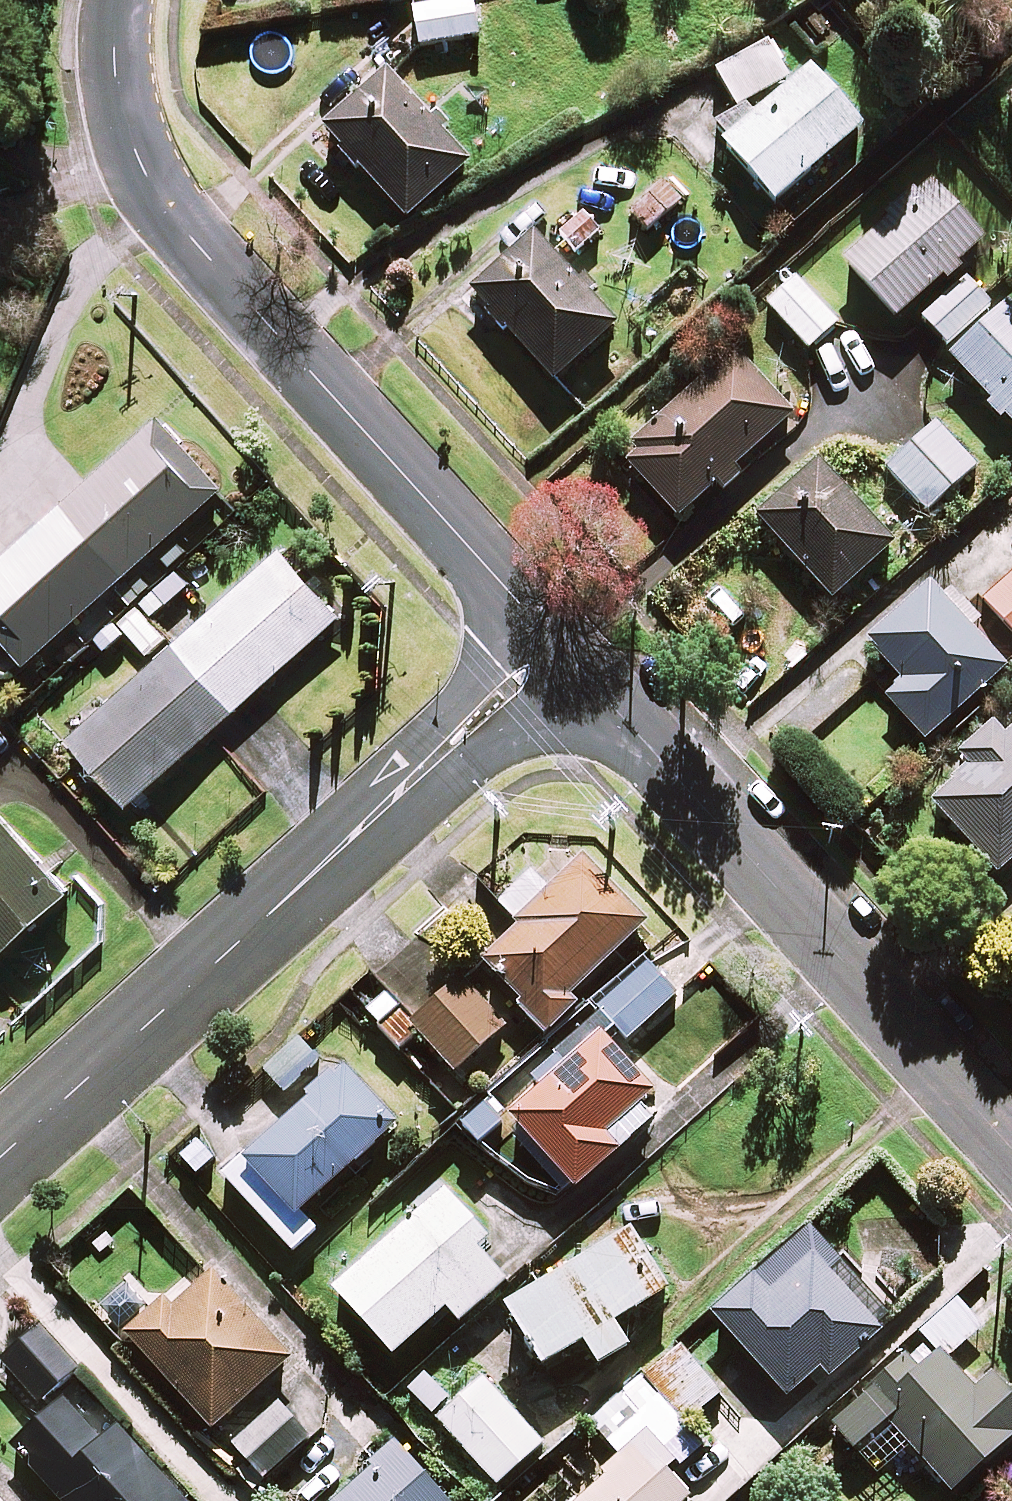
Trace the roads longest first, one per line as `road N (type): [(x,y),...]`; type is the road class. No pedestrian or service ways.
road 1 (residential): [(559,649),(153,192),(120,94),(113,49),(119,0)]
road 2 (residential): [(559,649),(0,1155)]
road 3 (residential): [(1011,1147),(559,649)]

